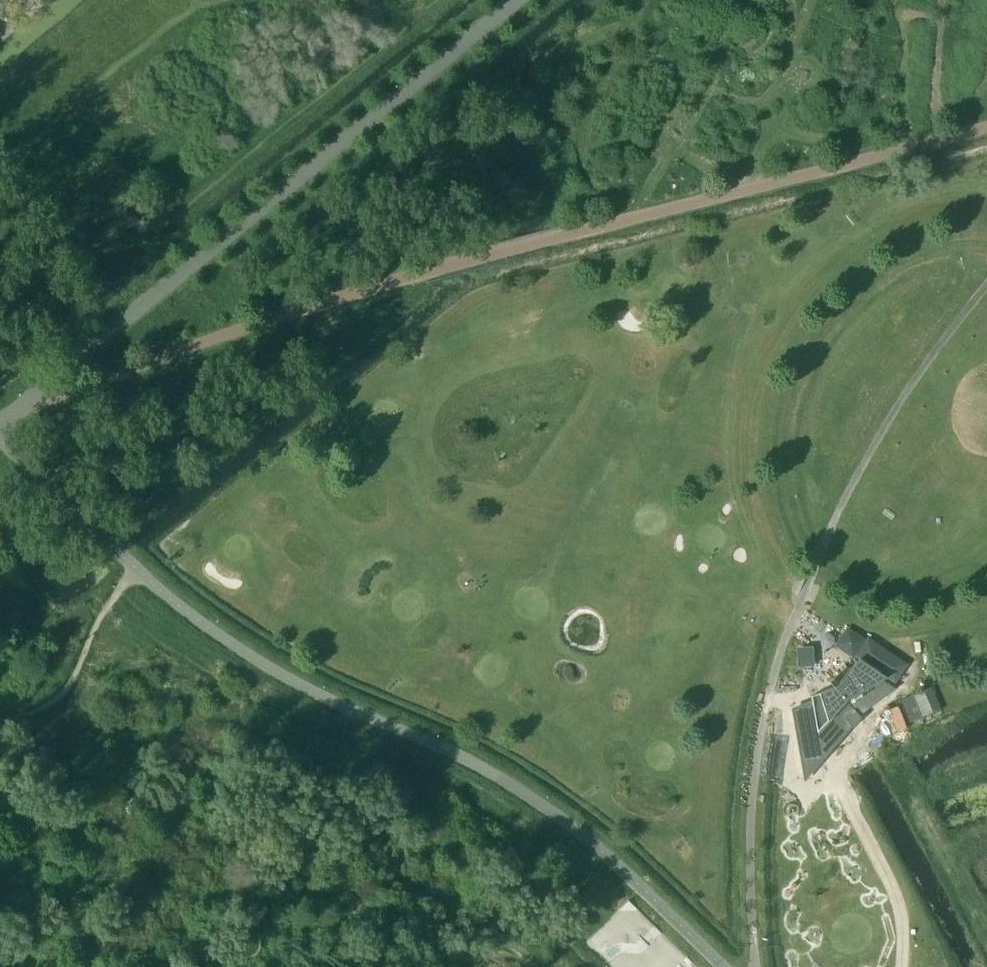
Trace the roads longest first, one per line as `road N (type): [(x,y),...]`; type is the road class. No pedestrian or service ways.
road 1 (track): [(157,966),(176,937),(308,952),(329,943),(368,883),(390,872),(409,873),(534,966)]

